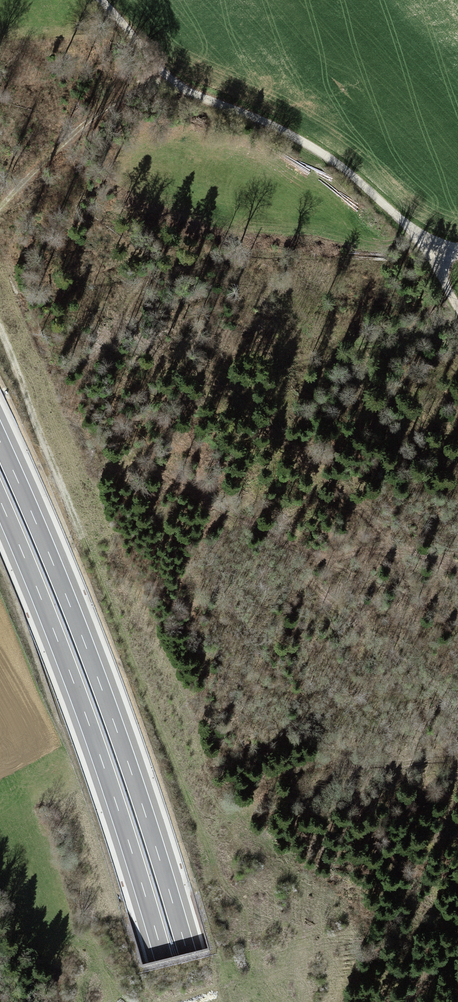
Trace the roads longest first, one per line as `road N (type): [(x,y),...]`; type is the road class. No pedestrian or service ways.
road 1 (motorway): [(201,1001),(103,691),(0,442)]
road 2 (motorway): [(0,501),(109,780),(175,1001)]
road 3 (track): [(457,248),(416,233),(284,130),(170,79),(100,0)]
road 4 (track): [(82,536),(0,332)]
road 5 (track): [(170,79),(82,125),(0,207)]

